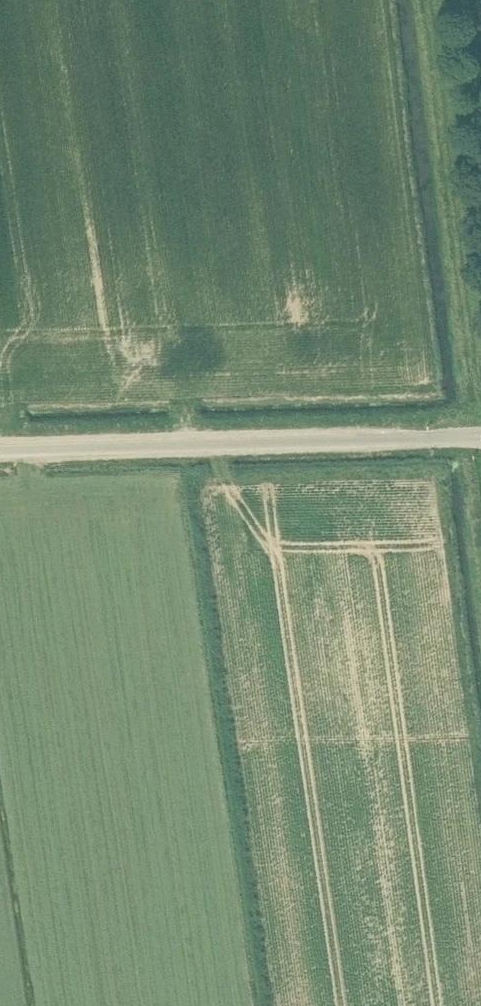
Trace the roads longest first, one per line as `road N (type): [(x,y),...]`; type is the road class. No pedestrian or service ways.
road 1 (unclassified): [(0,447),(480,439)]

